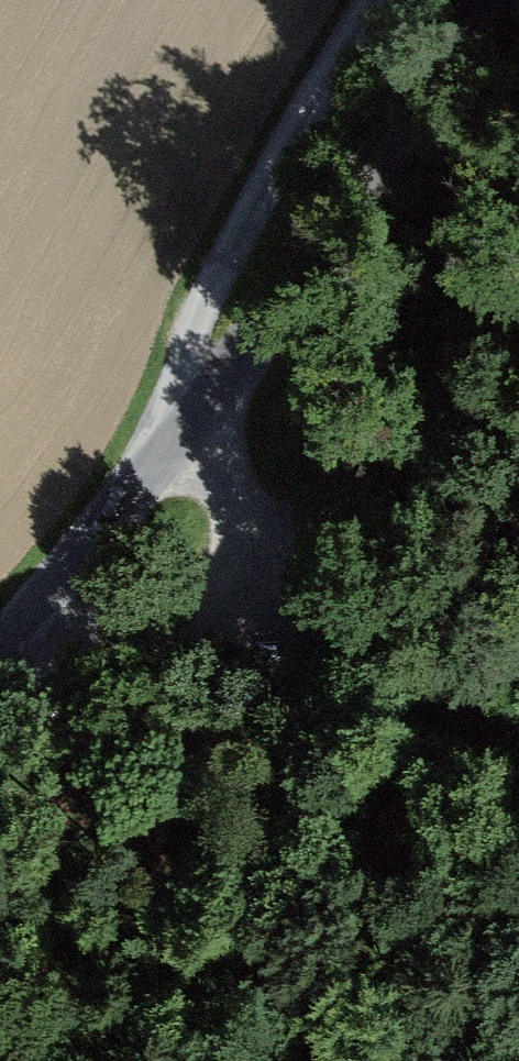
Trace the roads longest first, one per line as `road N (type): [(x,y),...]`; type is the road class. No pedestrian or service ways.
road 1 (unclassified): [(0,620),(157,444),(478,0)]
road 2 (track): [(285,582),(157,444),(210,261),(377,0)]
road 3 (track): [(1,619),(285,582),(518,728)]

